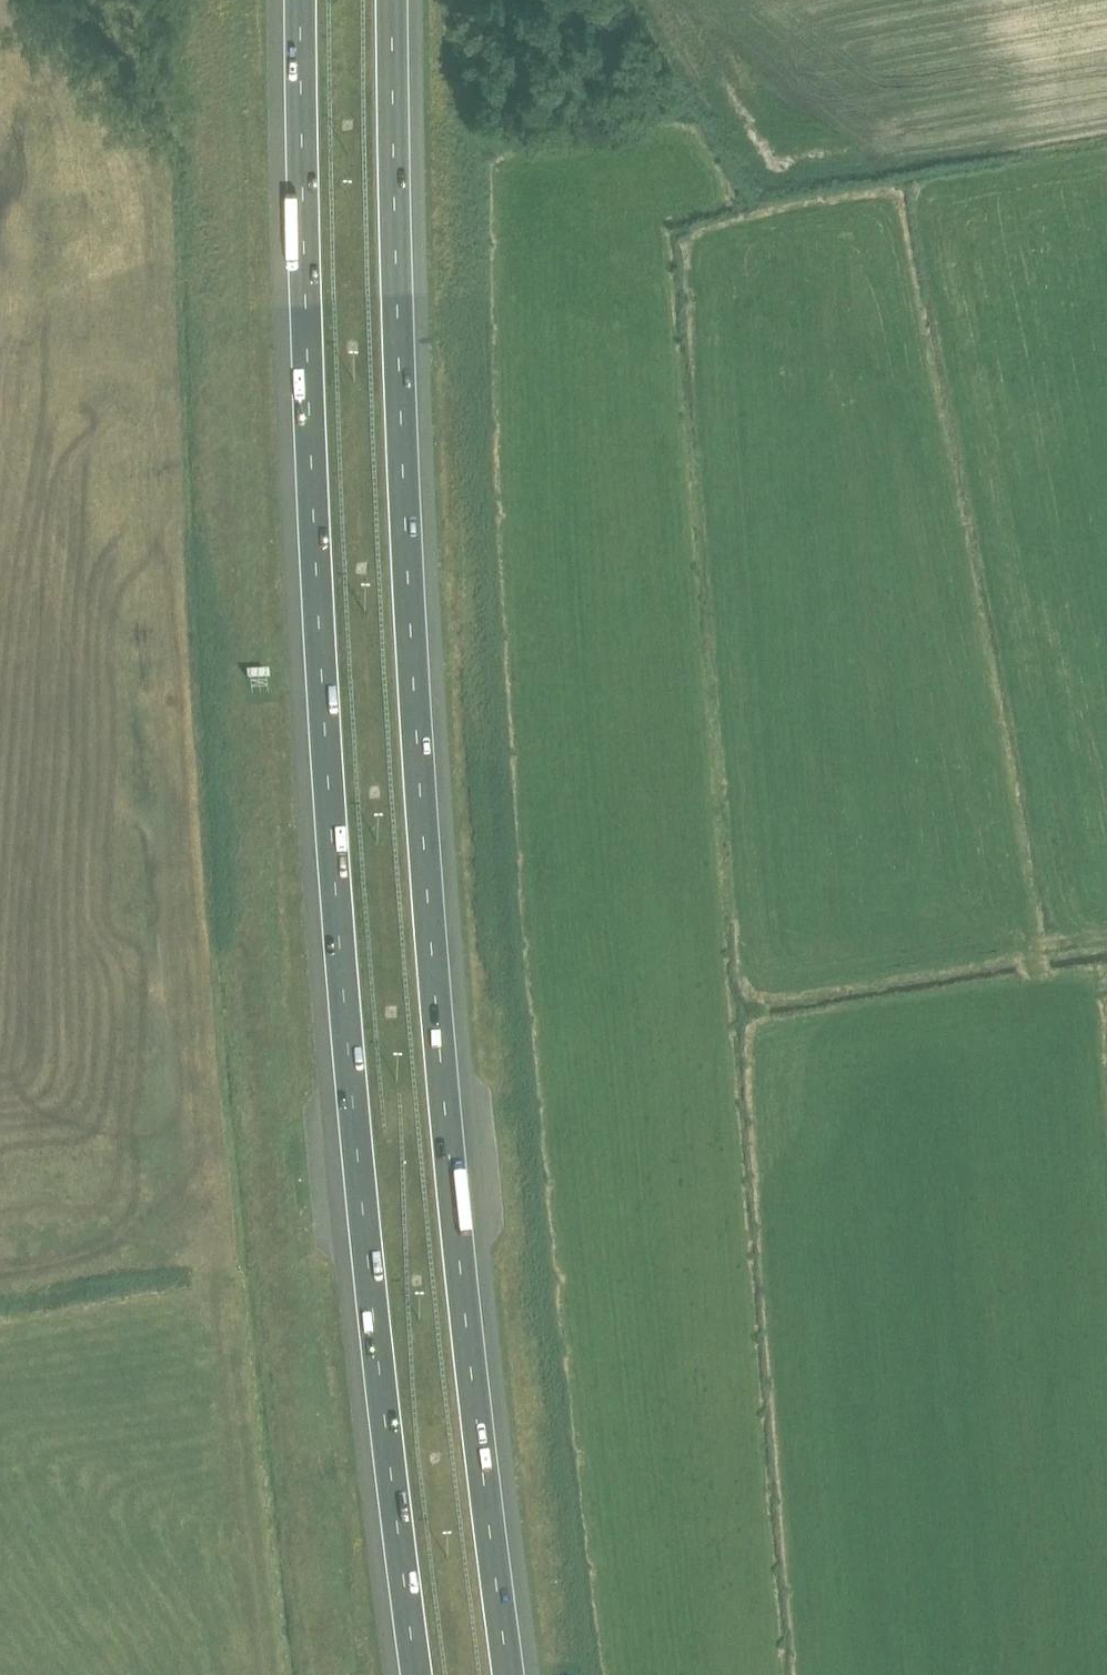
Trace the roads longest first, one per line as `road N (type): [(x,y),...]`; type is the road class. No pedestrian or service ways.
road 1 (motorway): [(295,0),(314,790),(403,1674)]
road 2 (motorway): [(507,1674),(423,826),(404,391),(399,0)]

